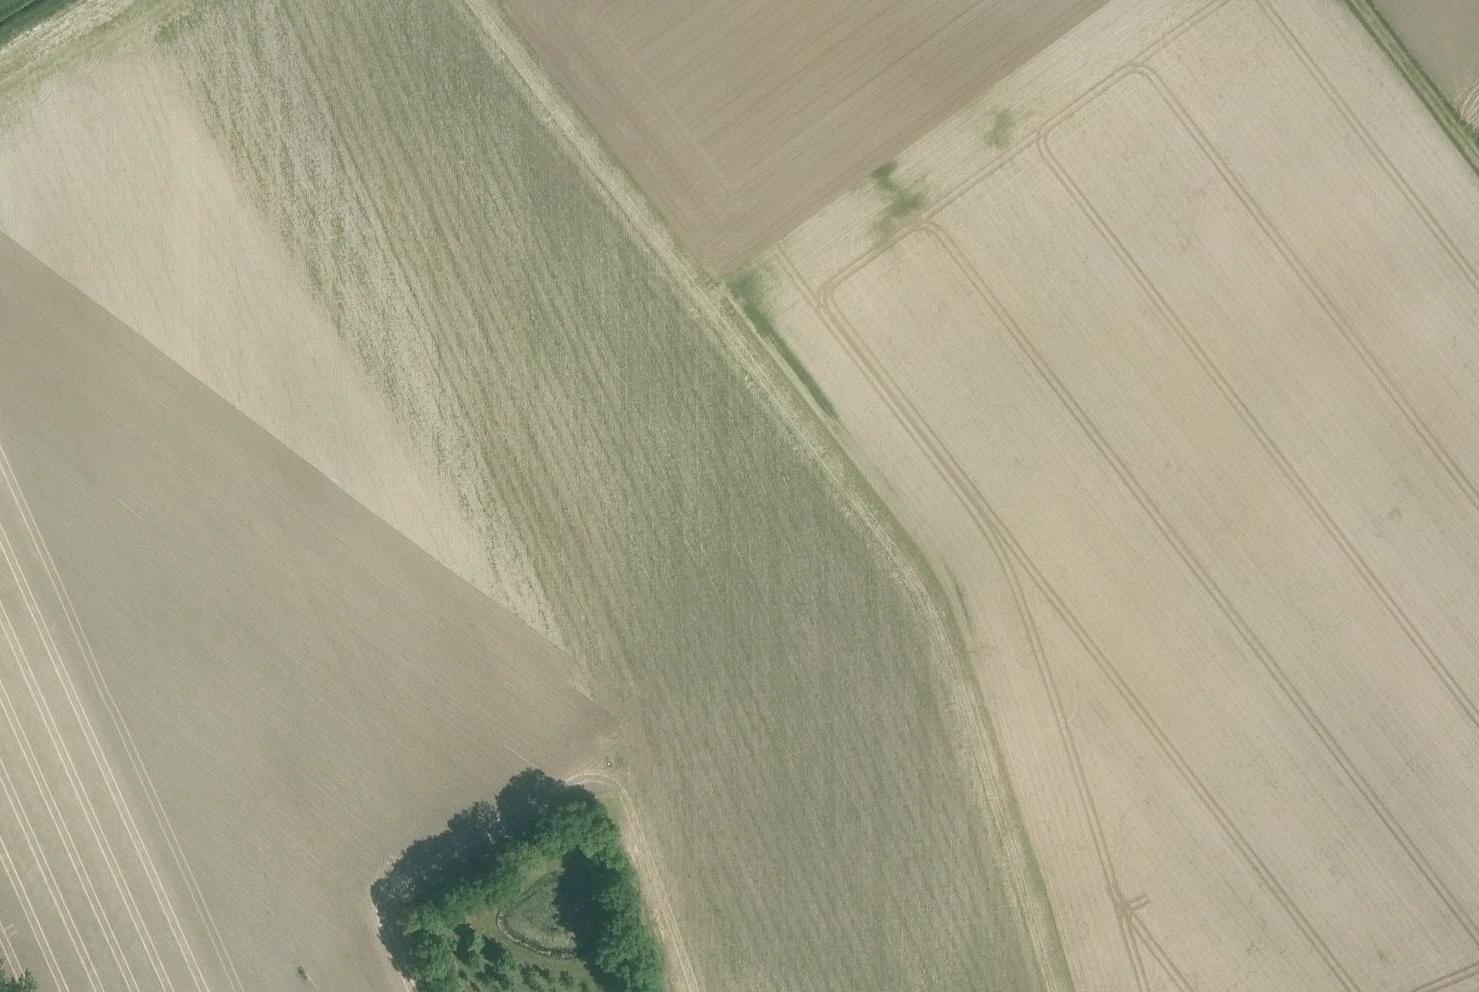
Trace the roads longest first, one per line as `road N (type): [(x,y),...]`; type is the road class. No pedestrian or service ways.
road 1 (track): [(1478,151),(1365,0)]

